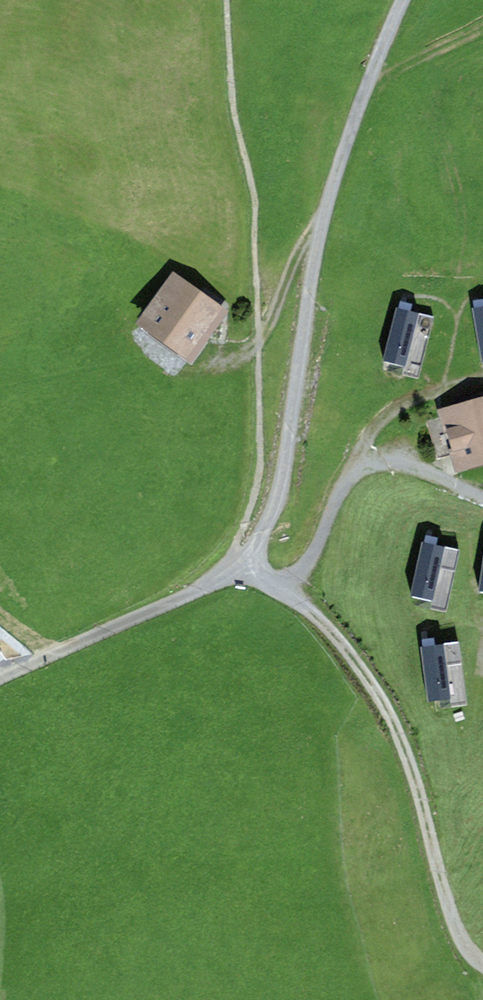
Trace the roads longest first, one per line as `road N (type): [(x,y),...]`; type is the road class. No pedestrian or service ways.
road 1 (track): [(208,585),(251,562),(281,490),(332,189),(397,0)]
road 2 (unclassified): [(482,964),(450,911),(412,771),(378,694),(319,618),(251,562)]
road 3 (track): [(329,204),(265,330),(237,358),(181,365),(137,338)]
road 4 (track): [(482,496),(405,464),(362,468),(337,497),(312,556),(282,587)]
road 5 (track): [(34,663),(208,585)]
road 6 (track): [(348,481),(364,442),(393,408),(482,378)]

